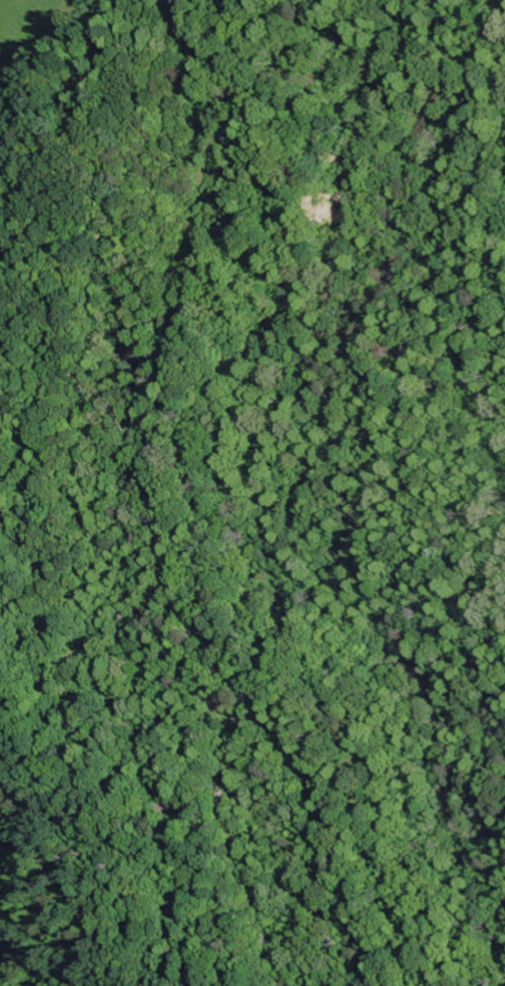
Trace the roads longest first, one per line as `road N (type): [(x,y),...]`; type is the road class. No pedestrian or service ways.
road 1 (residential): [(257,468),(216,362),(223,152),(173,0)]

